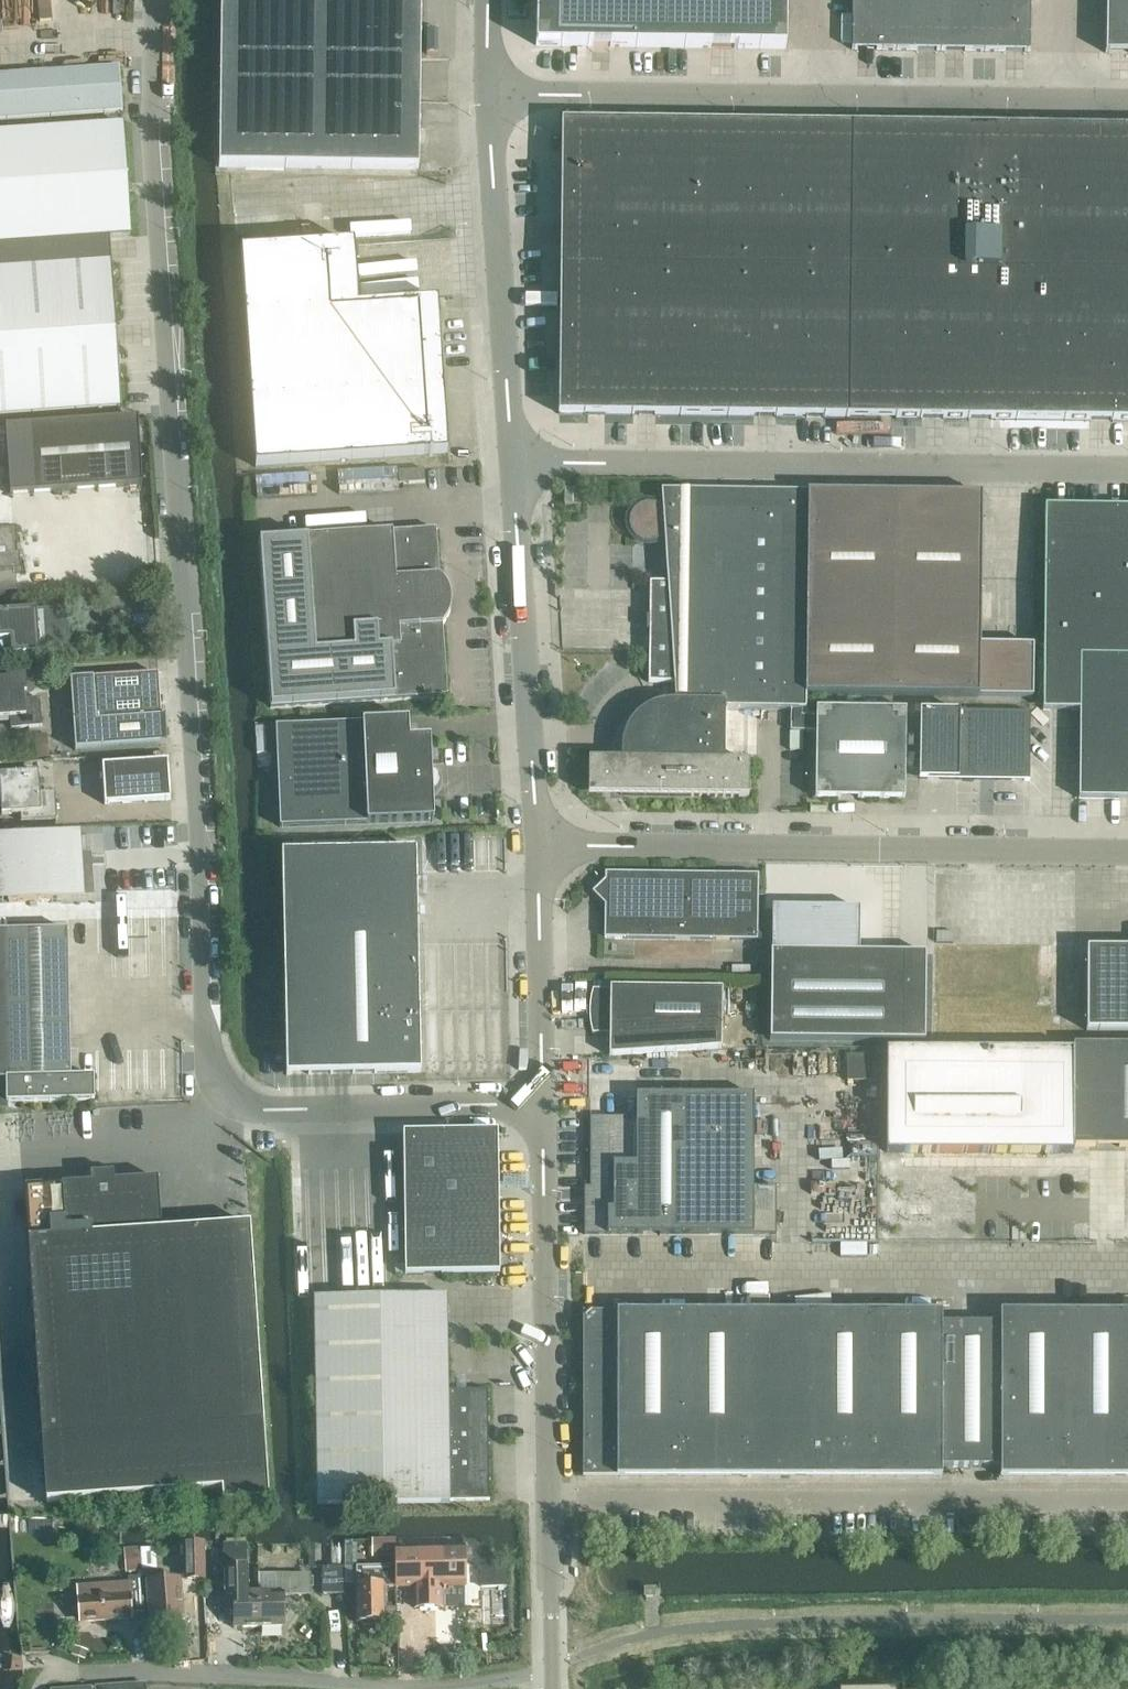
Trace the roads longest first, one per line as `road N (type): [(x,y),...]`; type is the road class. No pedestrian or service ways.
road 1 (unclassified): [(541,1102),(247,1108),(229,1102),(210,1078),(151,135),(153,0)]
road 2 (unclassified): [(1127,104),(488,92)]
road 3 (unclassified): [(1127,466),(513,463)]
road 4 (unclassified): [(1127,853),(538,848)]
road 5 (unclassified): [(553,1688),(541,1102)]
road 6 (unclassified): [(538,848),(513,463)]
road 7 (unclassified): [(513,463),(488,92)]
road 8 (unclassified): [(541,1102),(538,848)]

